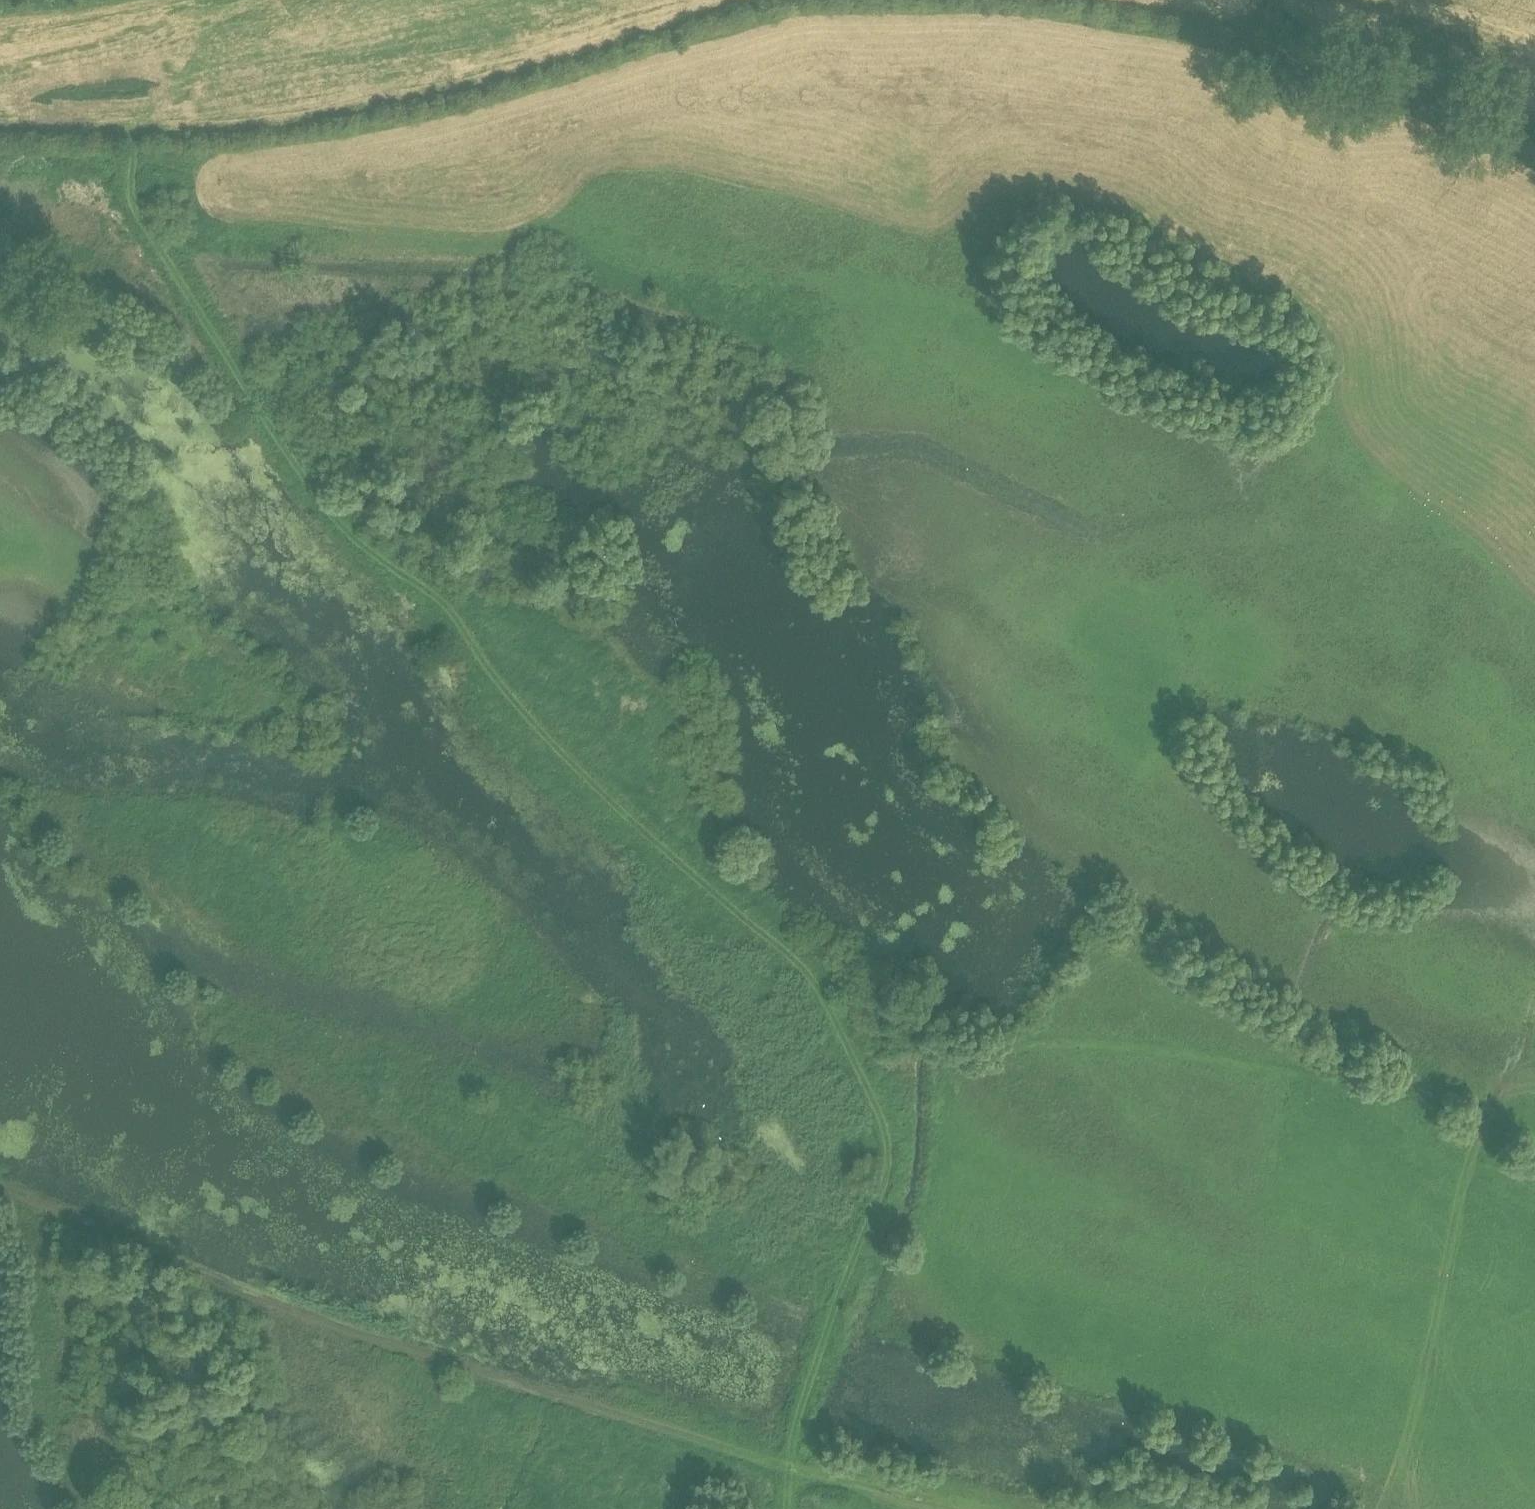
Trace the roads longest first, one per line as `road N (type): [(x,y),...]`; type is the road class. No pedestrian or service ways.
road 1 (track): [(139,130),(134,196),(318,491),(436,595),(540,731),(804,964),(894,1140),(782,1462),(781,1508)]
road 2 (track): [(782,1462),(265,1300),(0,1194)]

